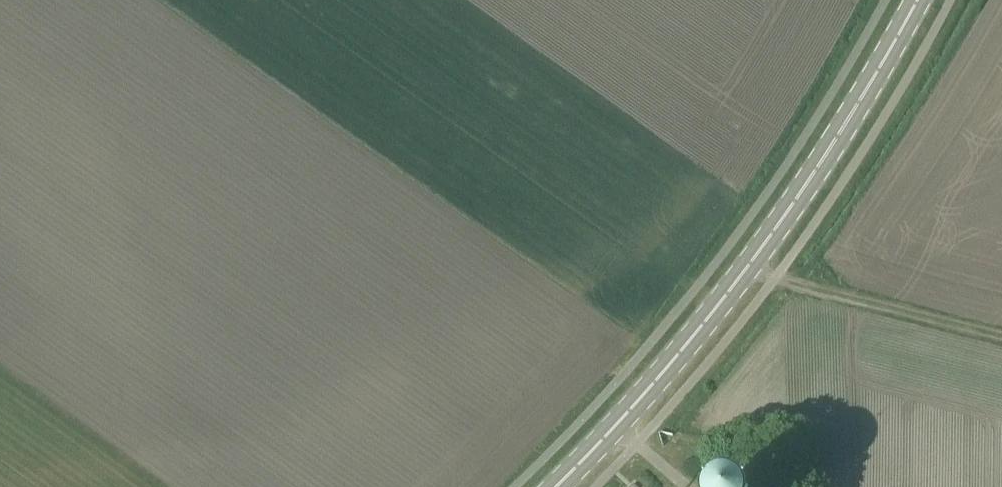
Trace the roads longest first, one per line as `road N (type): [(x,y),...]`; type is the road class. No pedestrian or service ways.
road 1 (secondary): [(555,486),(634,408),(749,264),(919,0)]
road 2 (track): [(749,264),(1001,333)]

